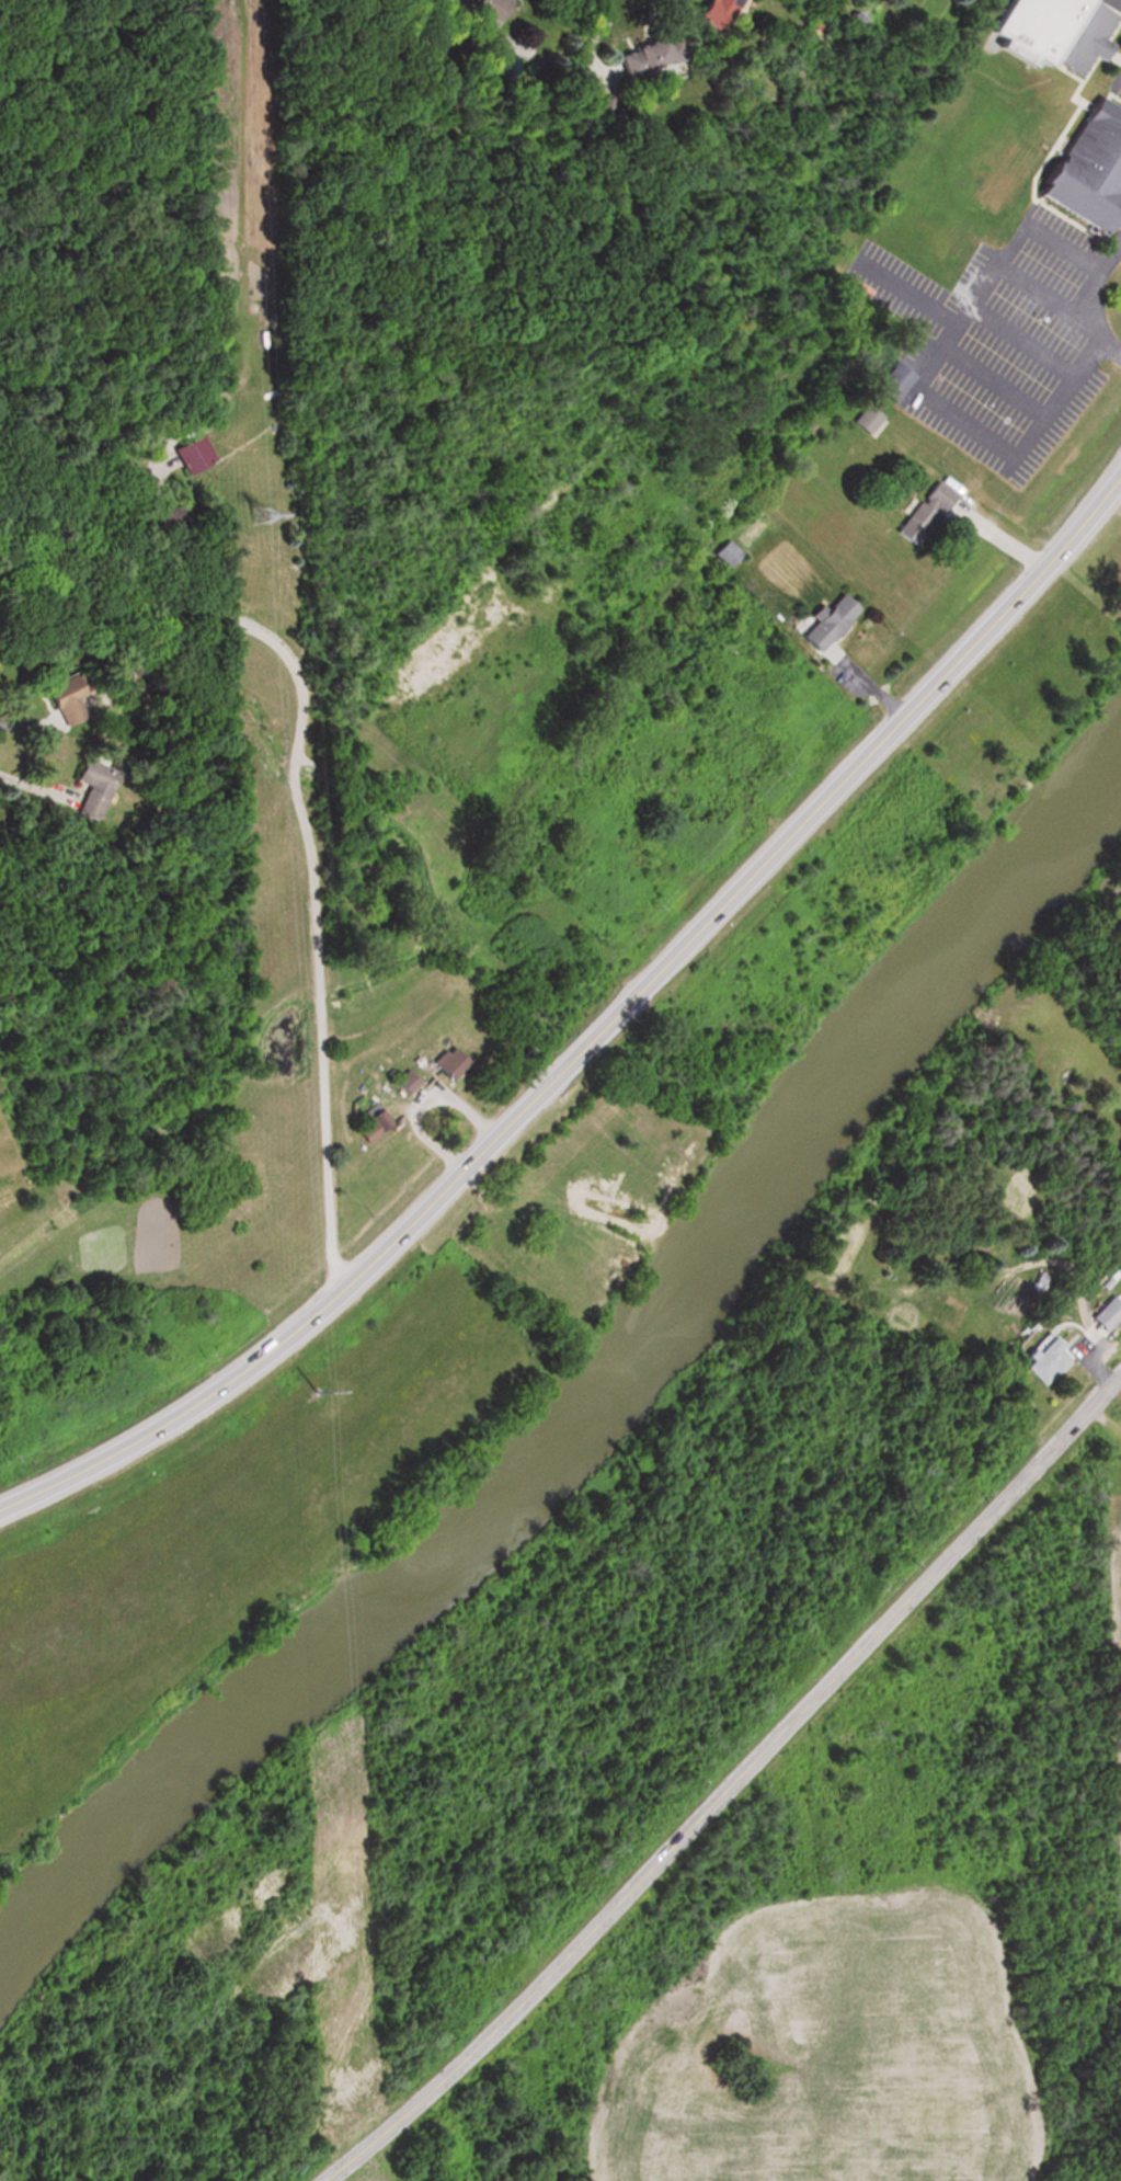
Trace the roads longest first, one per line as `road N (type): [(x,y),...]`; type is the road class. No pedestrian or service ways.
road 1 (residential): [(0,1503),(163,1418),(289,1328),(379,1247),(859,755),(1120,466)]
road 2 (residential): [(1120,1366),(469,2053),(319,2180)]

